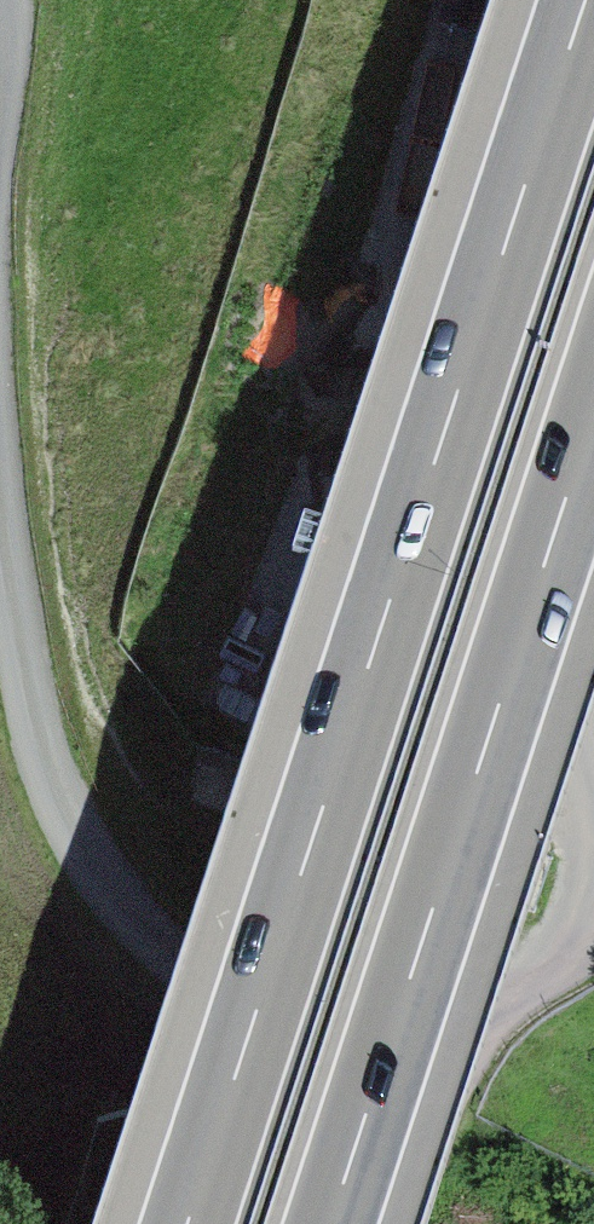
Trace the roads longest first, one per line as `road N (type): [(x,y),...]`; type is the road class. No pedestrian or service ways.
road 1 (motorway): [(585,0),(184,1223)]
road 2 (track): [(0,489),(18,675),(74,877),(157,979),(284,1067),(575,1017)]
road 3 (motorway): [(333,1223),(593,422)]
road 4 (track): [(510,1223),(575,1017)]

